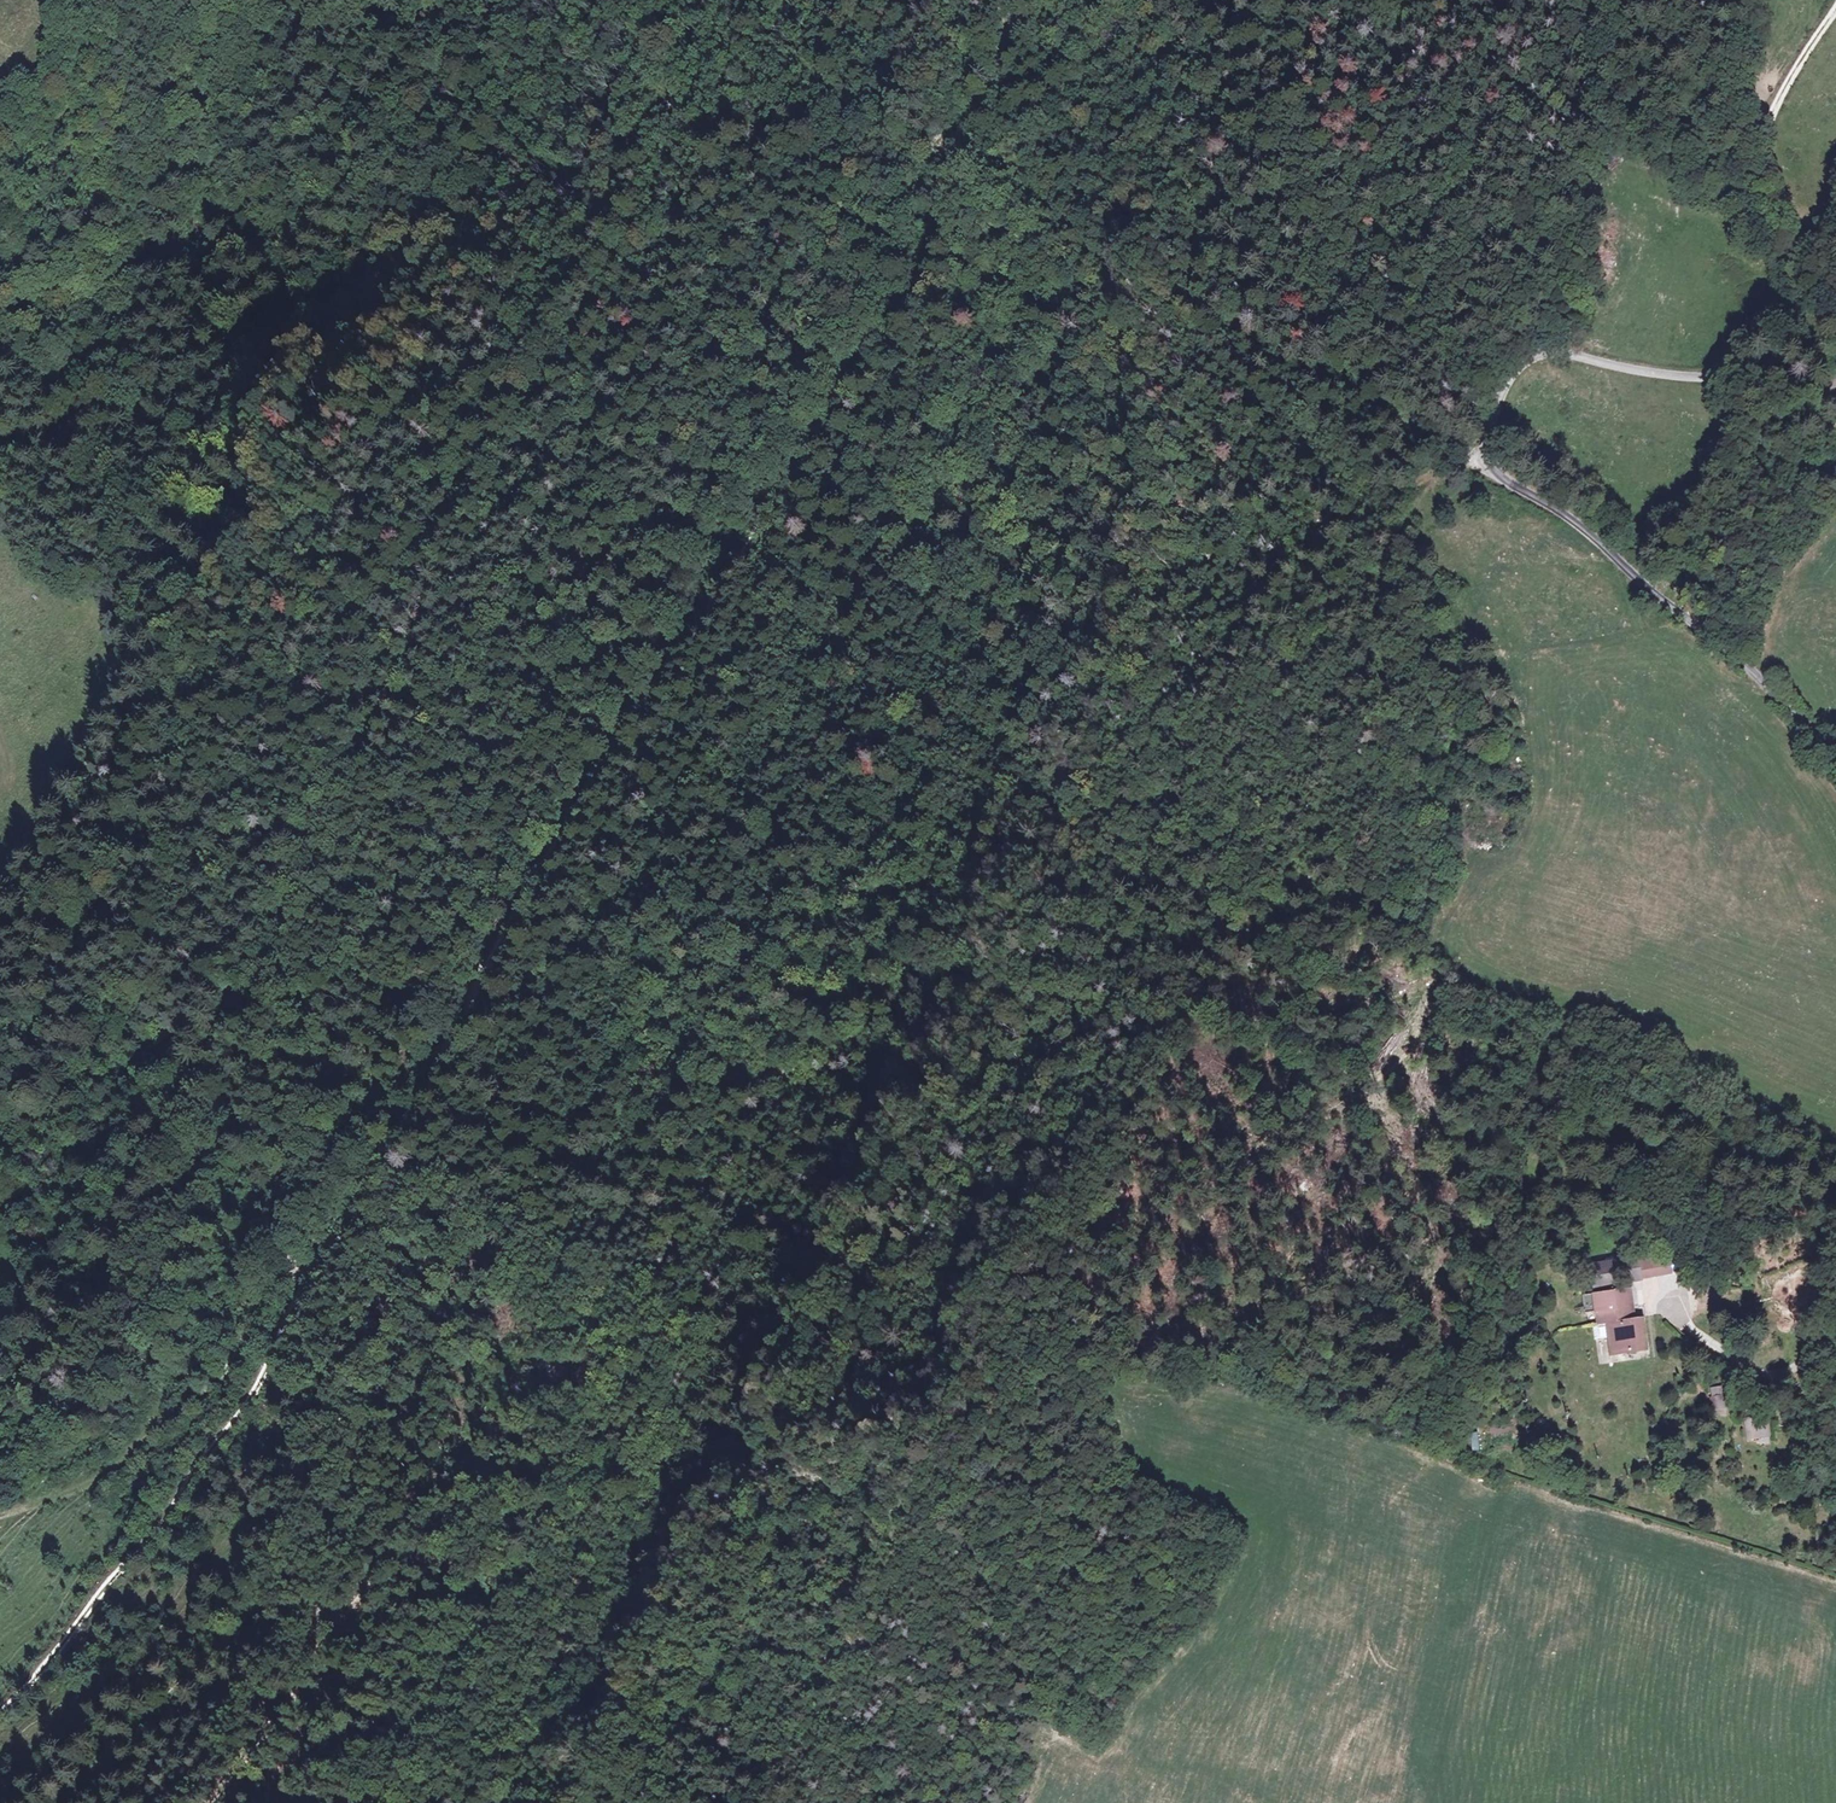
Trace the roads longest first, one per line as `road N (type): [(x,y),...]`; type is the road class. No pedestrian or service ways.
road 1 (track): [(329,1234),(396,1133),(589,785),(910,295),(945,216),(954,144),(998,81),(1020,0)]
road 2 (unclassified): [(1835,763),(1774,695),(1578,523),(1494,472),(1485,434),(1509,382),(1544,356),(1786,384),(1835,399)]
road 3 (track): [(0,1714),(164,1522),(234,1421),(329,1234)]
road 4 (track): [(0,1517),(82,1490),(194,1403),(224,1377),(329,1234)]
road 5 (track): [(1835,9),(1777,102),(1760,157)]
road 6 (track): [(1760,157),(1835,303)]

